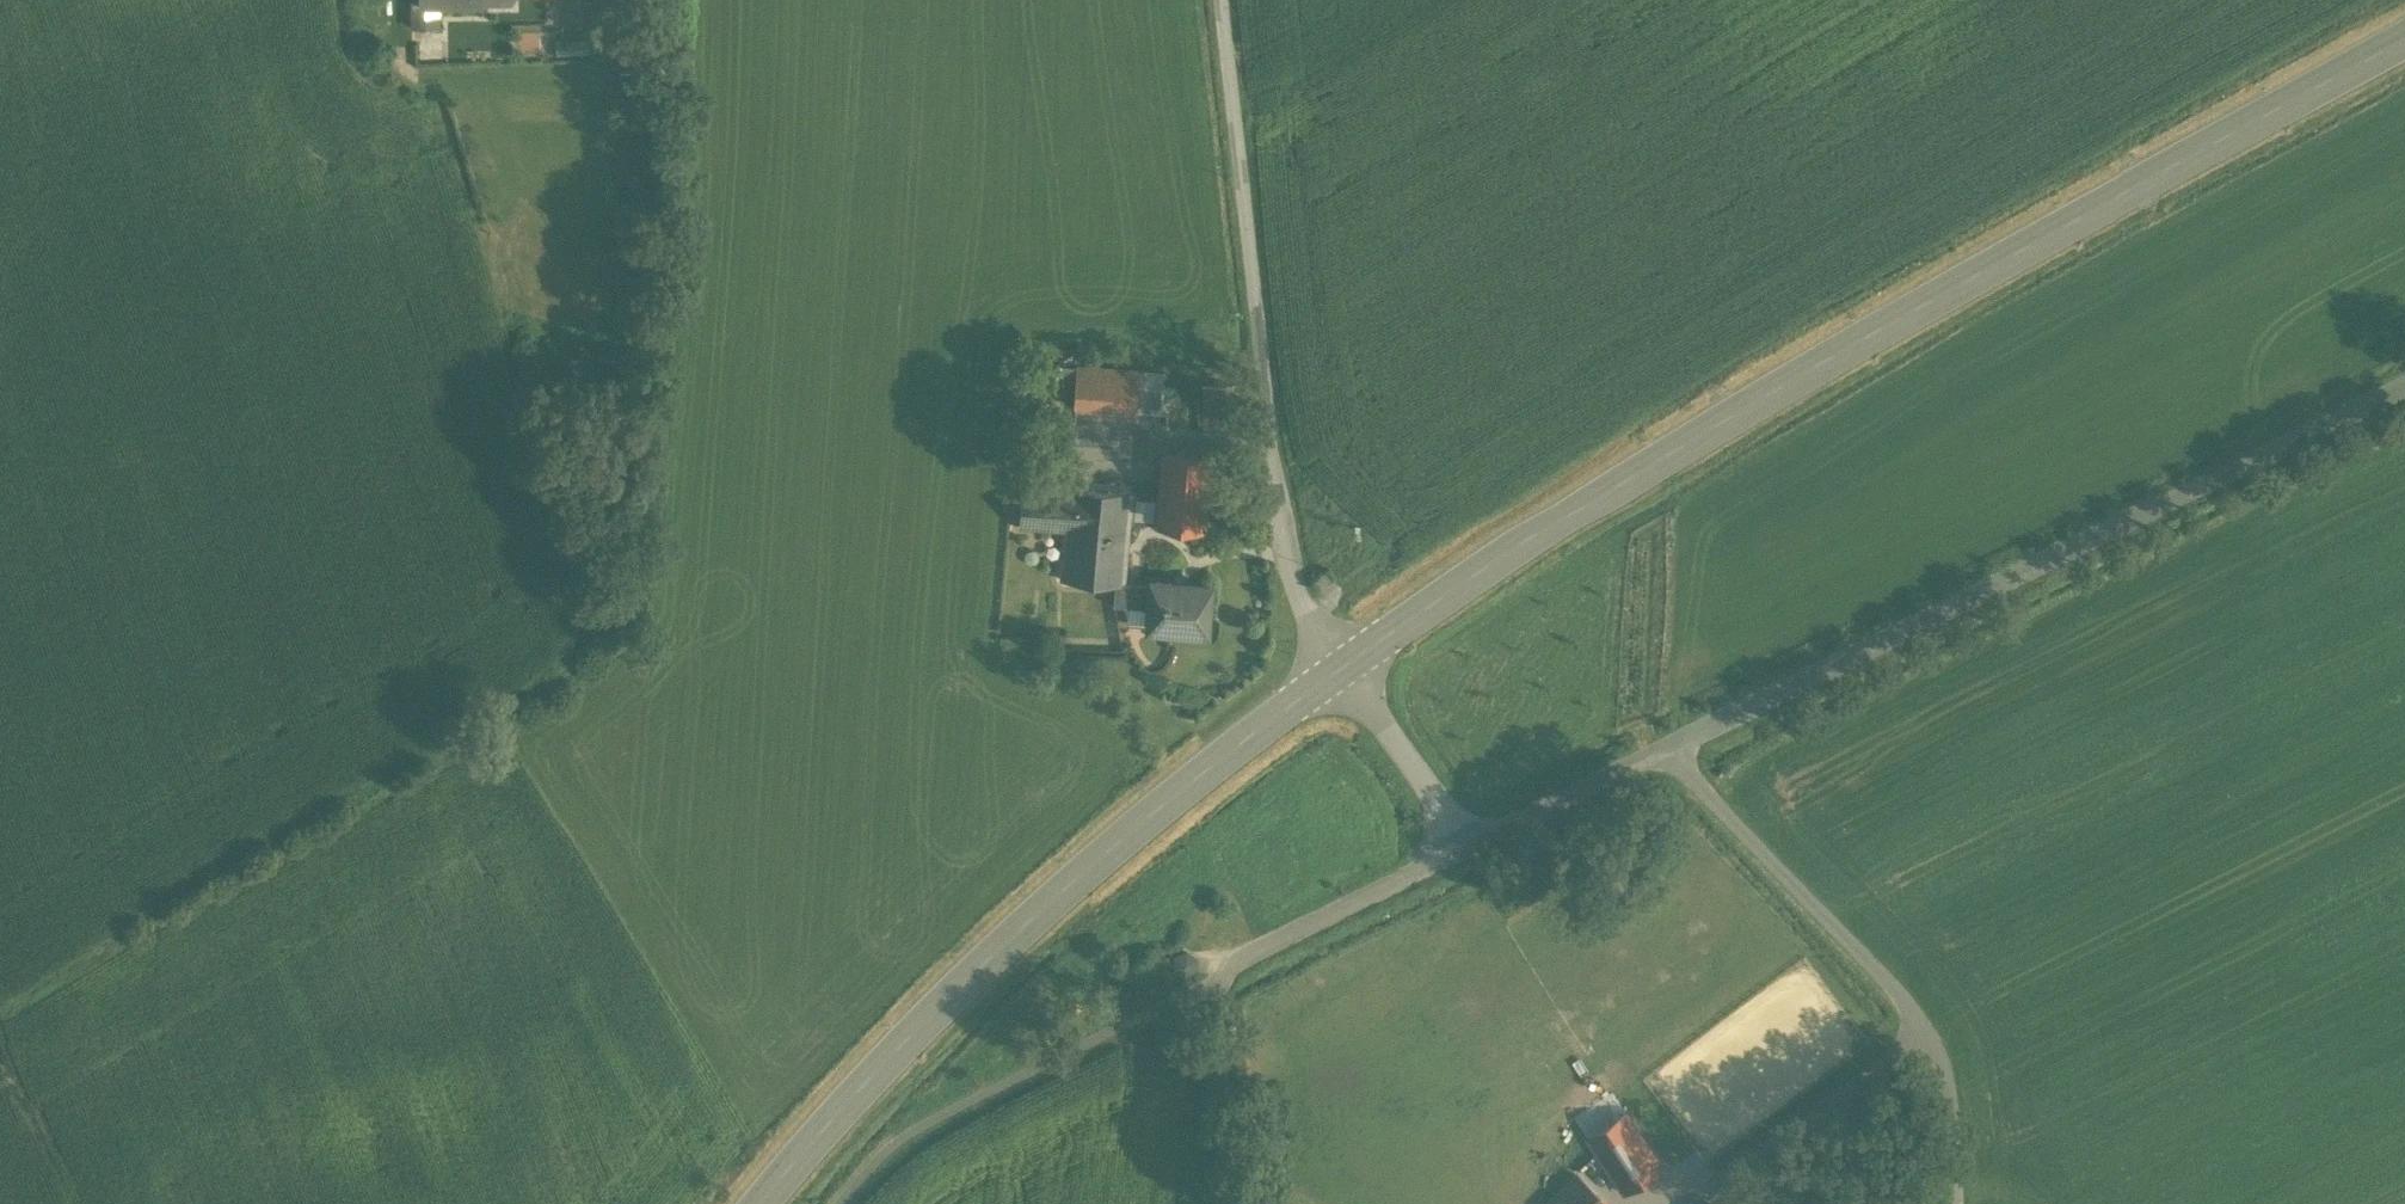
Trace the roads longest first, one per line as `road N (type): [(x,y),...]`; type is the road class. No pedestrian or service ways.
road 1 (primary): [(1343,664),(1751,394),(2404,27)]
road 2 (unclassified): [(1469,843),(2404,386)]
road 3 (primary): [(757,1203),(853,1094),(1040,907),(1187,781),(1343,664)]
road 4 (unclassified): [(1343,664),(1302,599),(1291,563),(1219,0)]
road 5 (unclassified): [(1225,1203),(1231,1128),(1219,1038),(1226,972),(1469,843)]
road 6 (unclassified): [(1343,664),(1469,843)]

